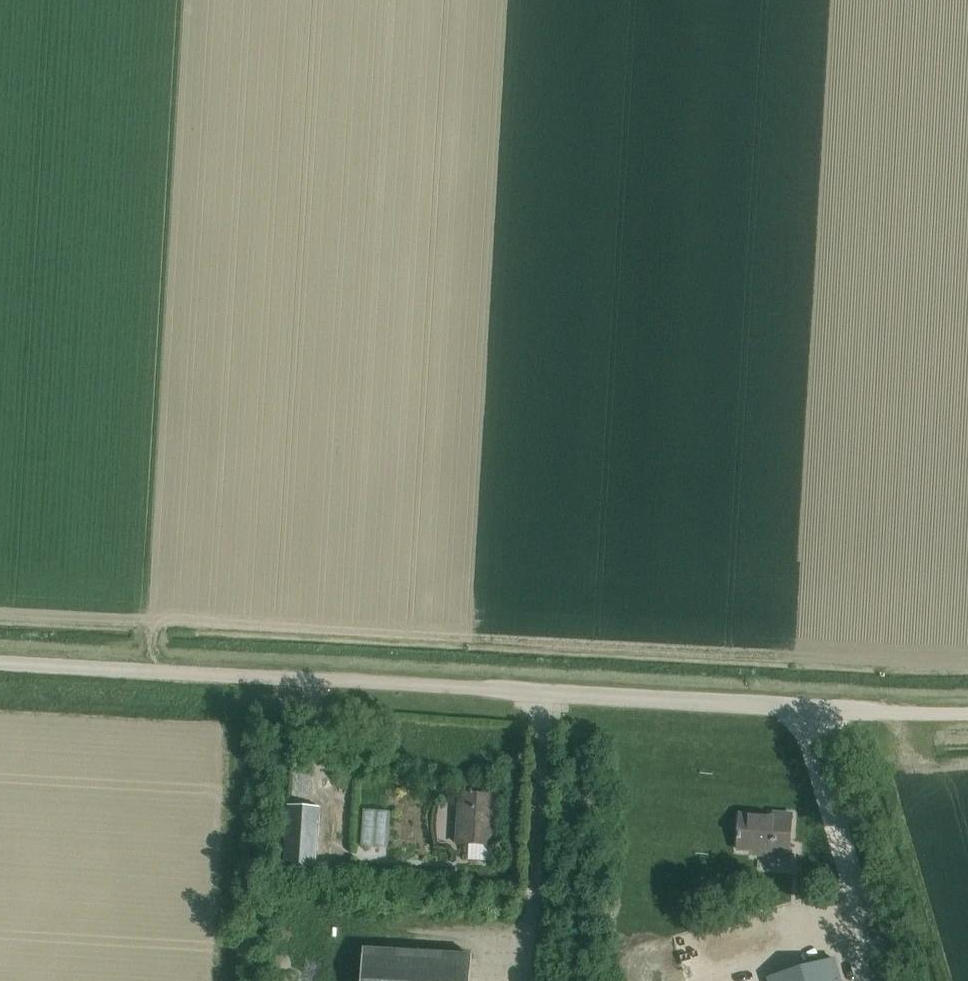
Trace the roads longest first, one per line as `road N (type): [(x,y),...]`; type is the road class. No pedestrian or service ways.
road 1 (unclassified): [(967,719),(577,692),(0,675)]

